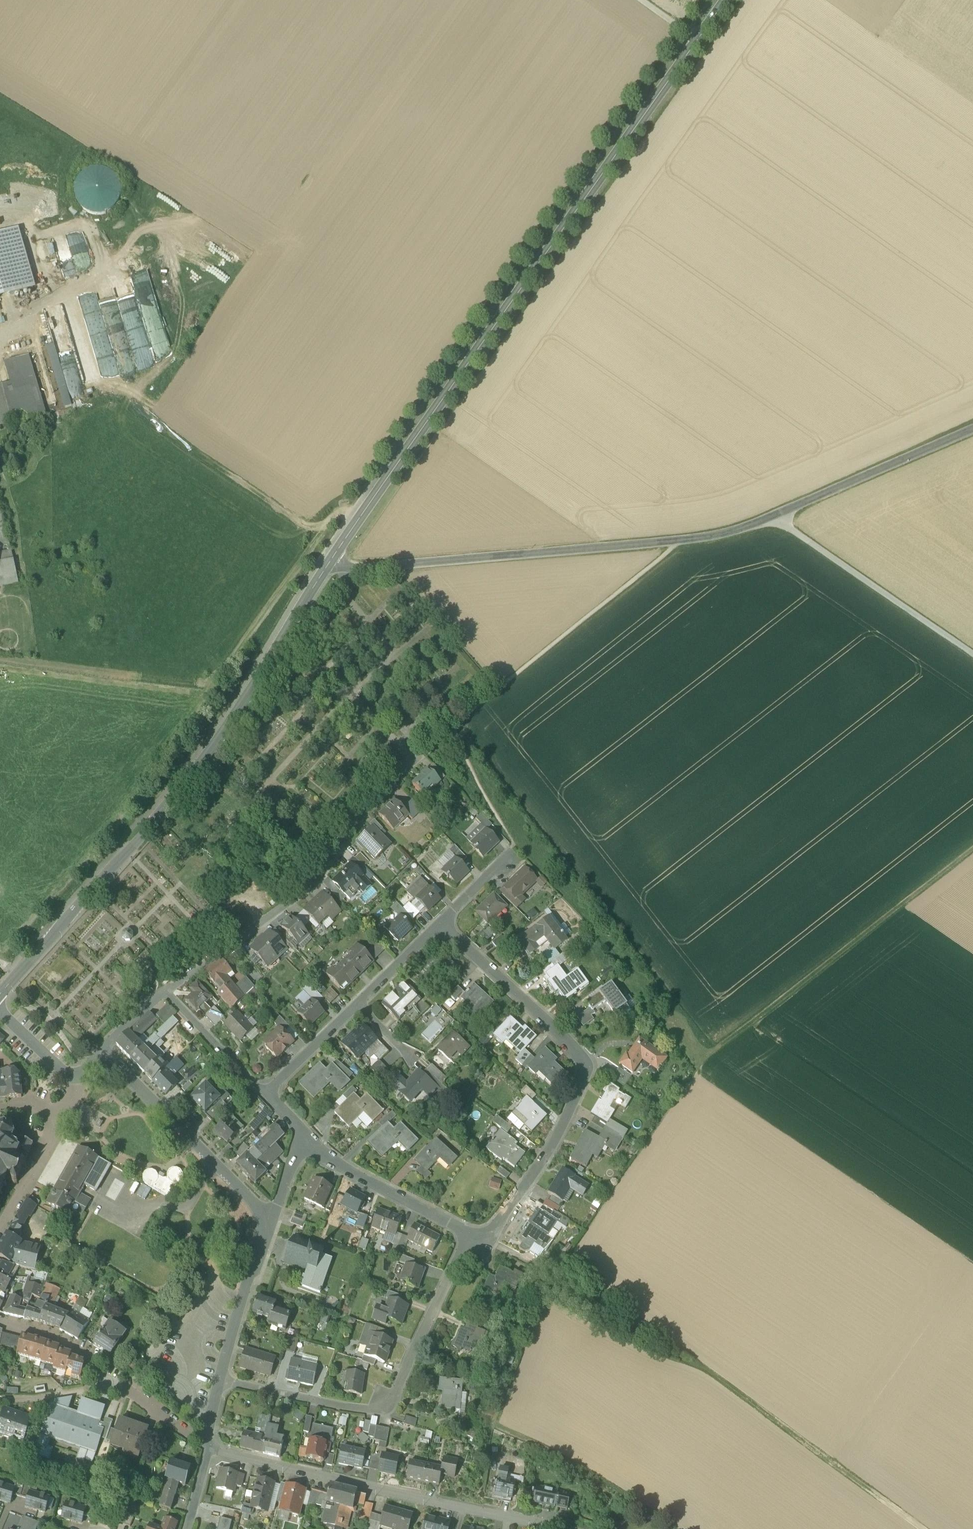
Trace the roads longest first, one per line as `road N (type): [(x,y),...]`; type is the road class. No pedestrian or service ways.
road 1 (tertiary): [(330,561),(724,0)]
road 2 (unclassified): [(330,561),(353,568),(728,533),(972,429)]
road 3 (tertiary): [(0,995),(153,824),(226,728),(330,561)]
road 4 (residential): [(469,1234),(490,1241),(585,1077),(574,1051),(442,925)]
road 5 (track): [(317,532),(216,681),(175,684),(0,660)]
road 6 (residential): [(220,1382),(341,1407),(389,1403),(469,1234)]
road 7 (residential): [(166,994),(315,882),(366,806),(420,756)]
road 8 (residential): [(207,1448),(549,1527)]
road 9 (track): [(972,848),(699,1063)]
road 10 (track): [(700,1367),(921,1528)]
road 11 (track): [(359,521),(336,513),(317,532),(137,408)]
road 12 (track): [(773,517),(972,654)]
road 13 (residential): [(103,1052),(272,1222)]
road 14 (residential): [(306,1135),(336,1165),(469,1234)]
road 15 (residential): [(272,1222),(220,1382)]
road 16 (residential): [(0,1228),(71,1106),(73,1081)]
road 17 (residential): [(166,994),(267,1100)]
road 18 (residential): [(355,1005),(267,1100)]
road 19 (residential): [(112,1375),(75,1347),(0,1319)]

